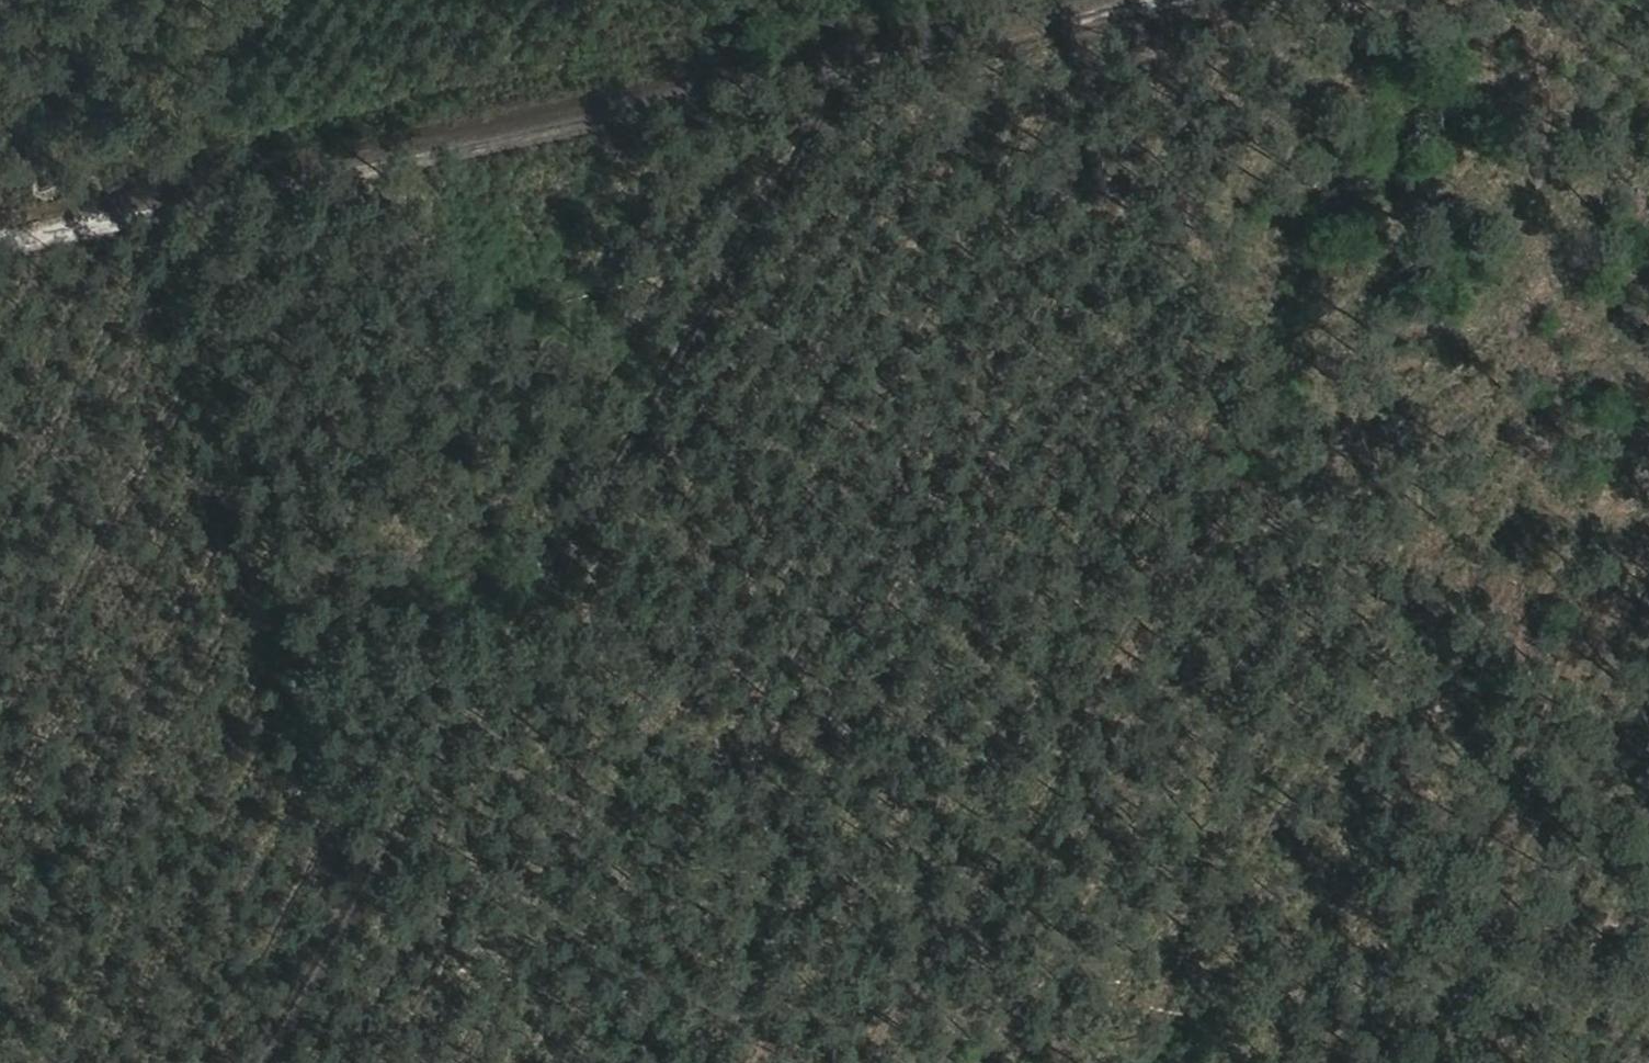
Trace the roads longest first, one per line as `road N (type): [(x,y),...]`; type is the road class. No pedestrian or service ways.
road 1 (track): [(1171,0),(0,243)]

